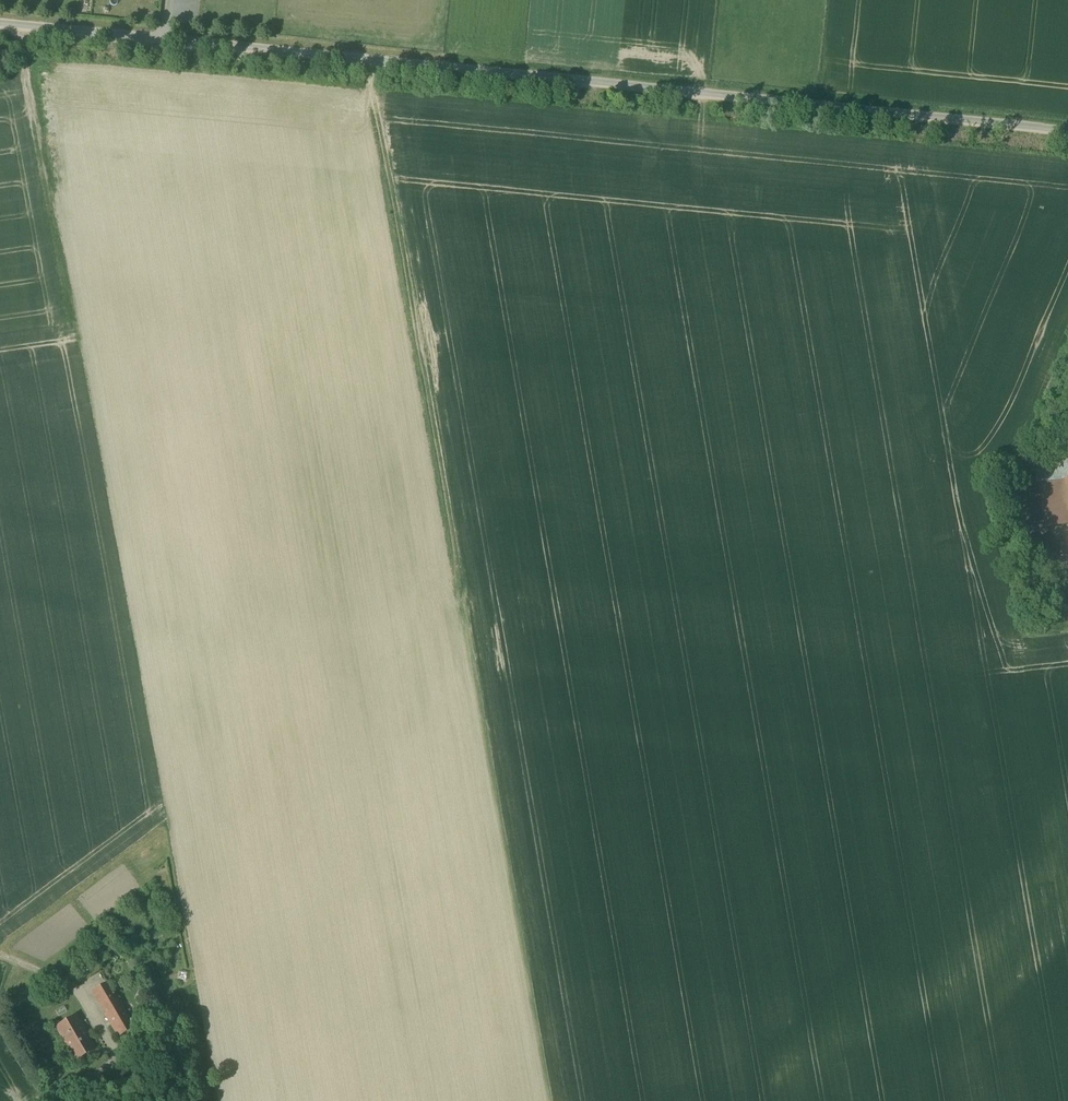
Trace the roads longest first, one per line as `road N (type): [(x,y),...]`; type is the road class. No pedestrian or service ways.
road 1 (unclassified): [(0,22),(1067,131)]

